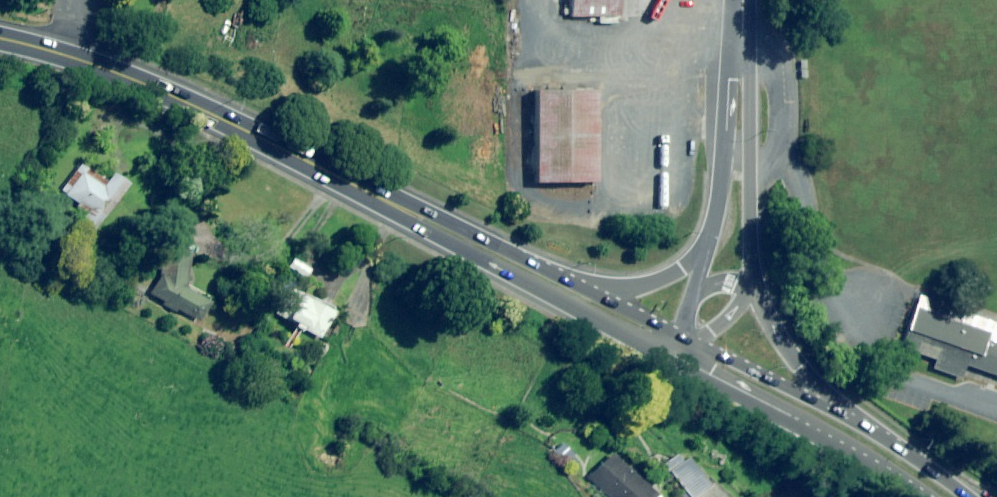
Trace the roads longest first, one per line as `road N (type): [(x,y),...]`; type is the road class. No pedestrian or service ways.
road 1 (trunk): [(680,358),(388,213),(313,163)]
road 2 (trunk): [(0,39),(124,75),(313,163)]
road 3 (trunk): [(313,163),(599,296)]
road 4 (trunk): [(936,496),(680,358)]
road 5 (primary): [(740,41),(749,90),(750,287)]
road 6 (primary): [(707,247),(740,41)]
road 7 (trunk): [(823,405),(895,443),(967,496)]
road 8 (trunk): [(697,345),(823,405)]
road 9 (trunk): [(750,287),(823,405)]
road 10 (trunk): [(599,296),(661,281),(707,247)]

